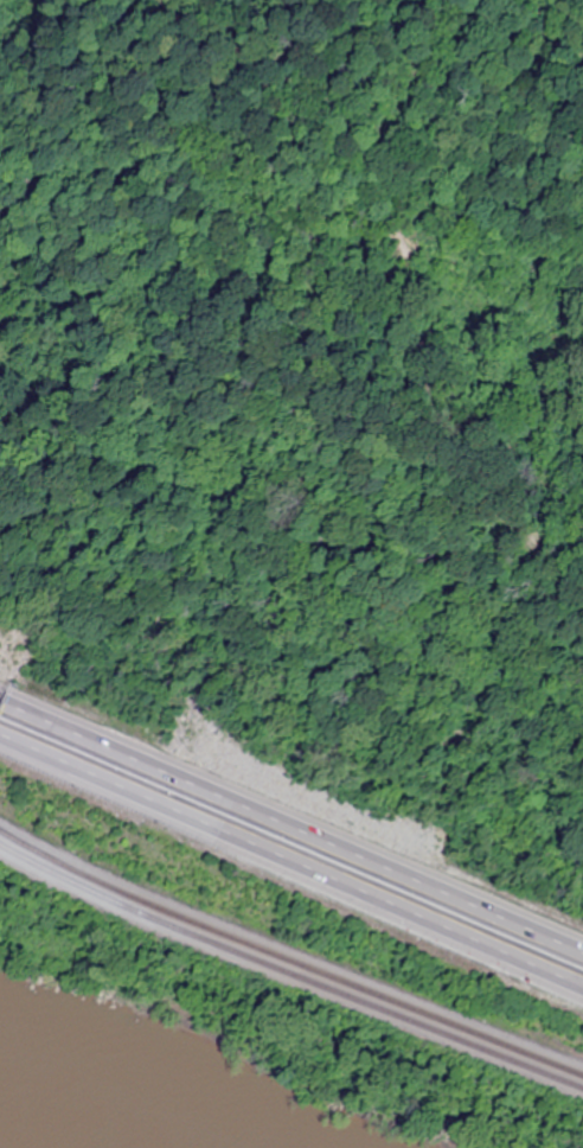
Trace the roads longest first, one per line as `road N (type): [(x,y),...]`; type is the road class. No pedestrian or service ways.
road 1 (trunk): [(0,740),(582,992)]
road 2 (trunk): [(582,947),(0,695)]

